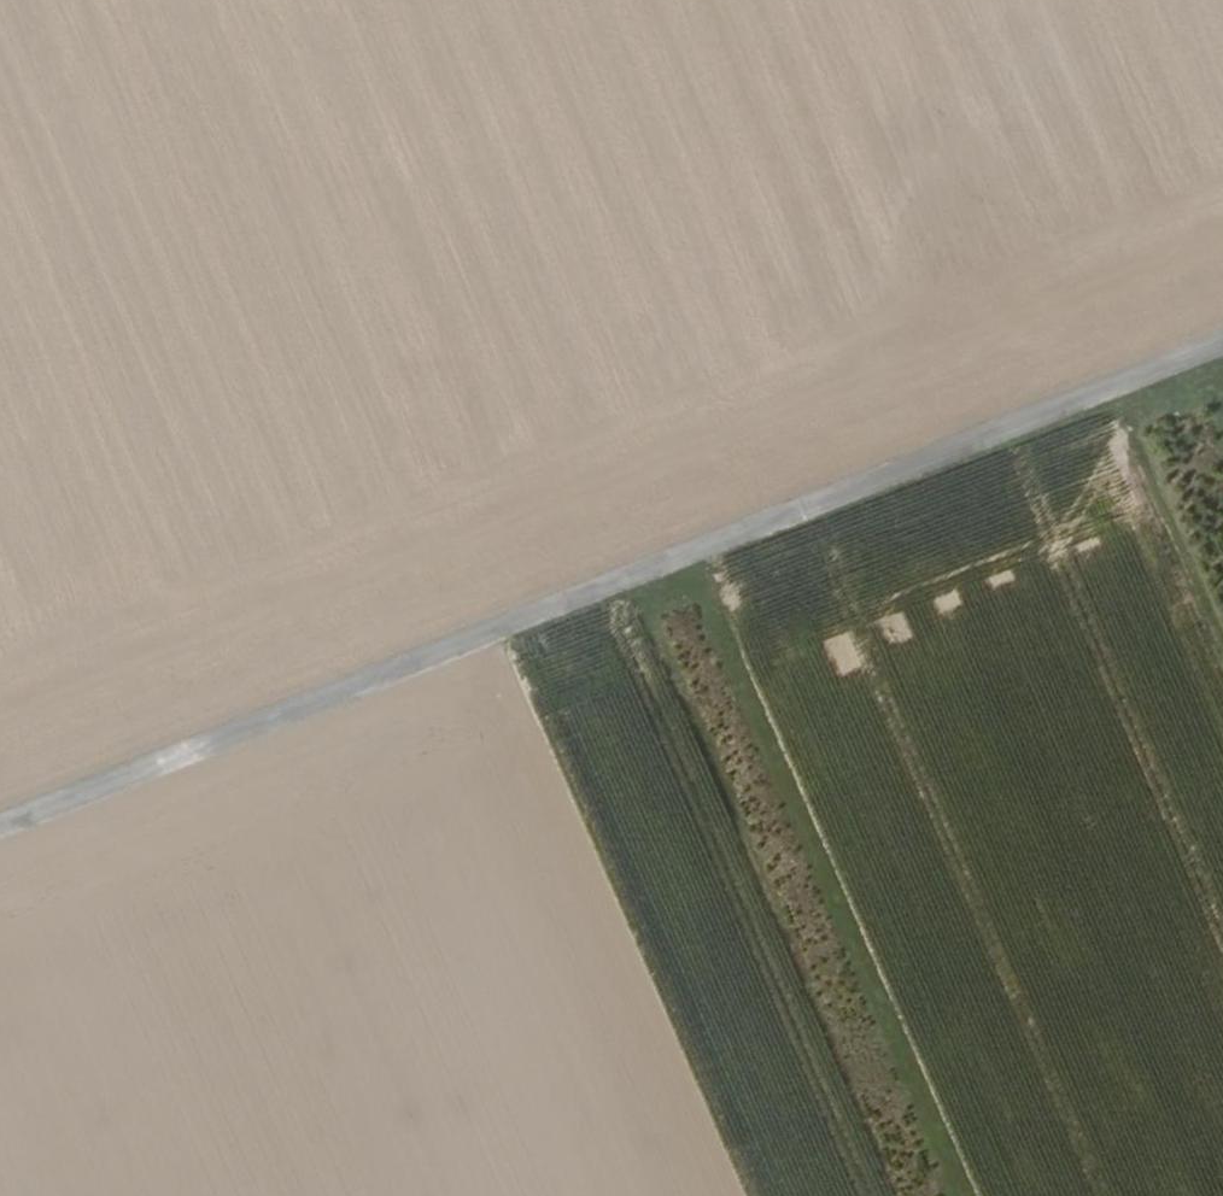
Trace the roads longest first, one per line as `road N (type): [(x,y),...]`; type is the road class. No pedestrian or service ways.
road 1 (track): [(0,821),(1222,344)]

